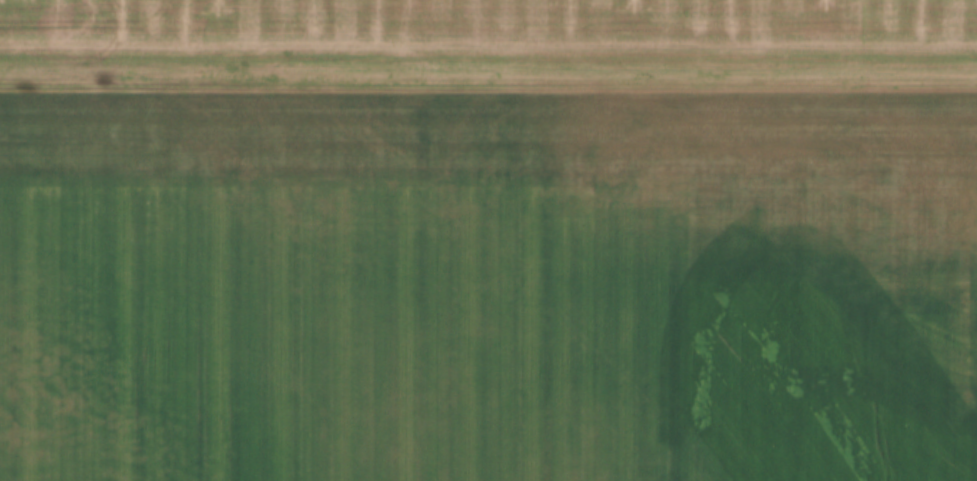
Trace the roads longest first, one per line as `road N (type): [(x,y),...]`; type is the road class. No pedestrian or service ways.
road 1 (track): [(0,89),(976,88)]

